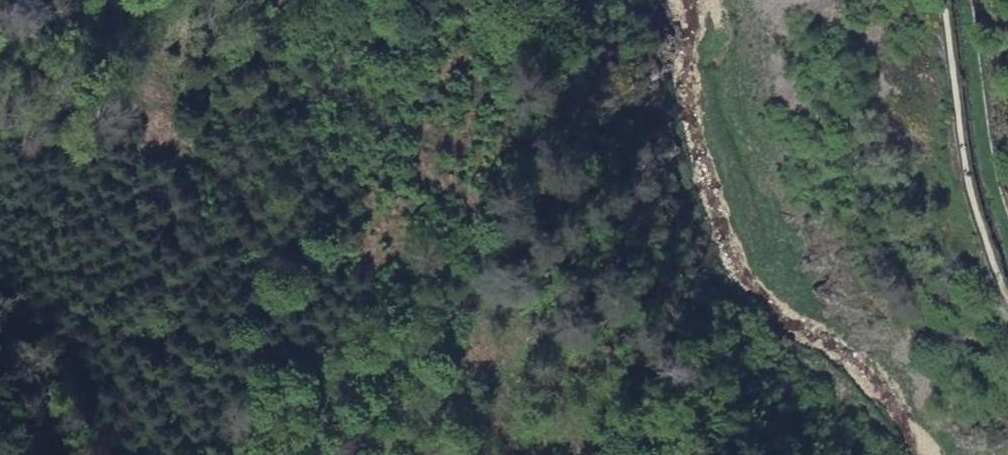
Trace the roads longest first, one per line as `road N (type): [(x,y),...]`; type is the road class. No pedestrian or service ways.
road 1 (track): [(87,454),(35,341),(0,298)]

